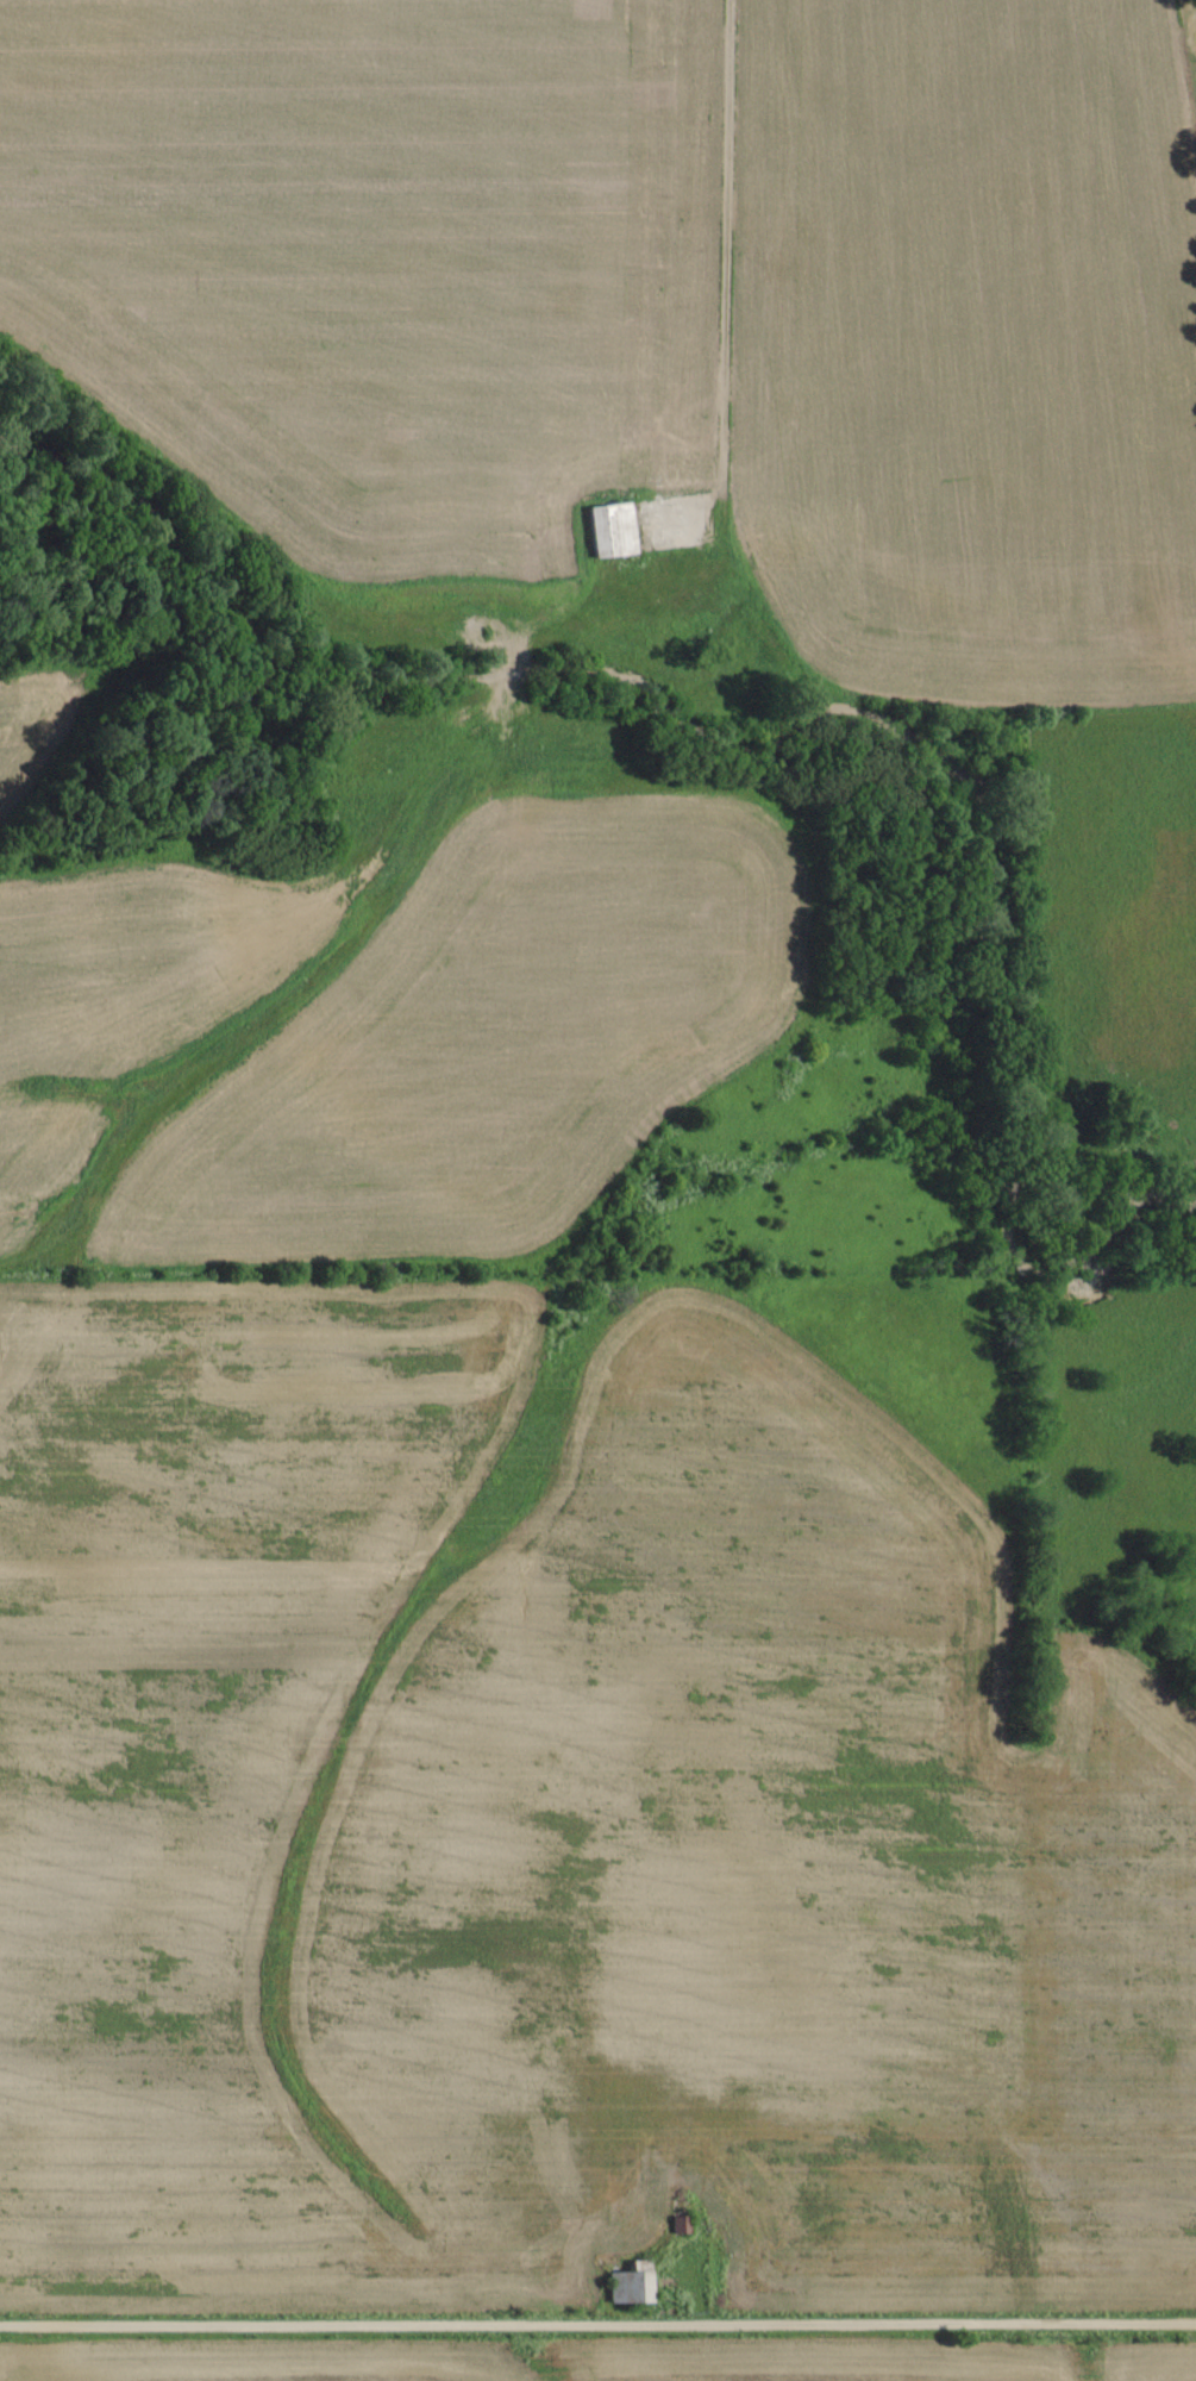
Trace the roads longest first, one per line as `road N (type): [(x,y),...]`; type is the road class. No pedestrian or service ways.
road 1 (residential): [(1195,2322),(0,2325)]

